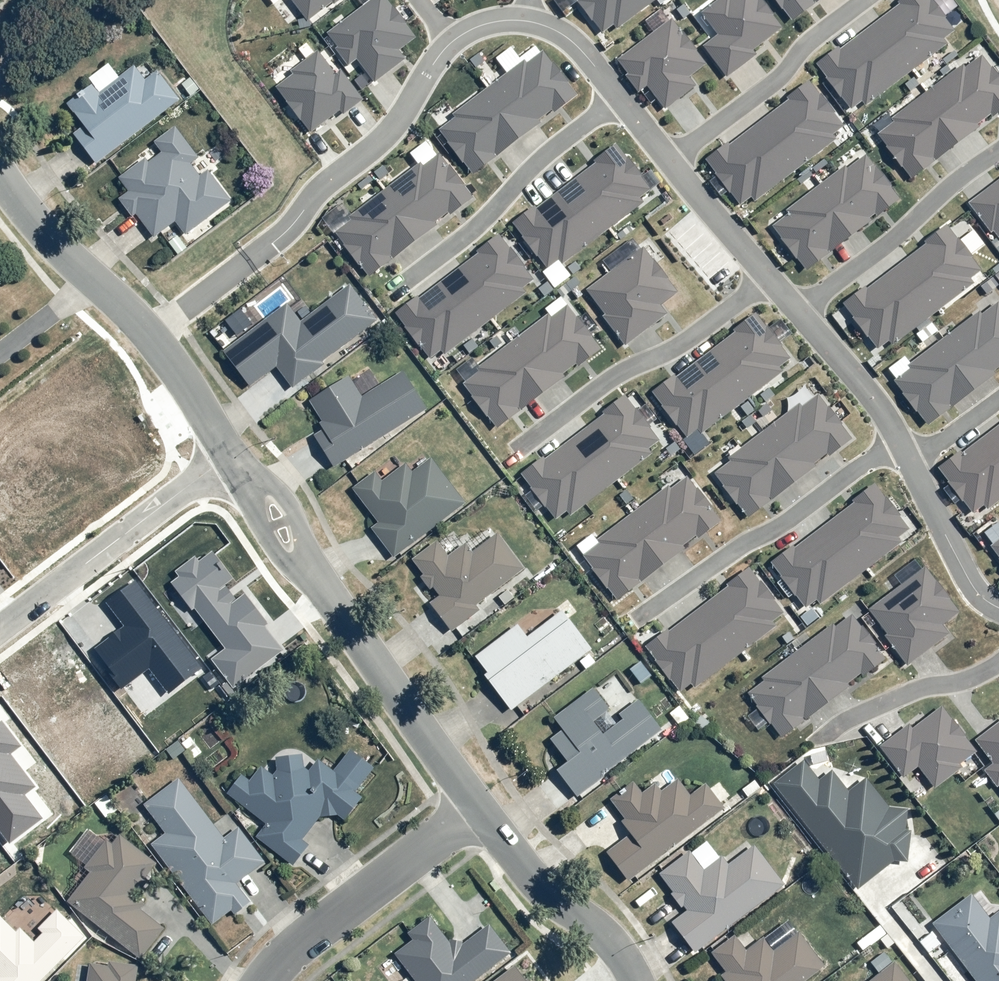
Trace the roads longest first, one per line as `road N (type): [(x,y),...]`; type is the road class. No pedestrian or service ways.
road 1 (residential): [(998,607),(970,581),(870,394),(580,50),(542,25),(507,20),(454,41),(372,150),(324,185),(274,243),(149,337)]
road 2 (residential): [(229,454),(479,805)]
road 3 (residential): [(0,632),(229,454)]
road 4 (residential): [(263,980),(303,939),(479,805)]
road 5 (residential): [(479,805),(530,876),(587,920),(636,980)]
road 6 (residential): [(0,185),(56,256),(149,337)]
road 7 (residential): [(149,337),(229,454)]

